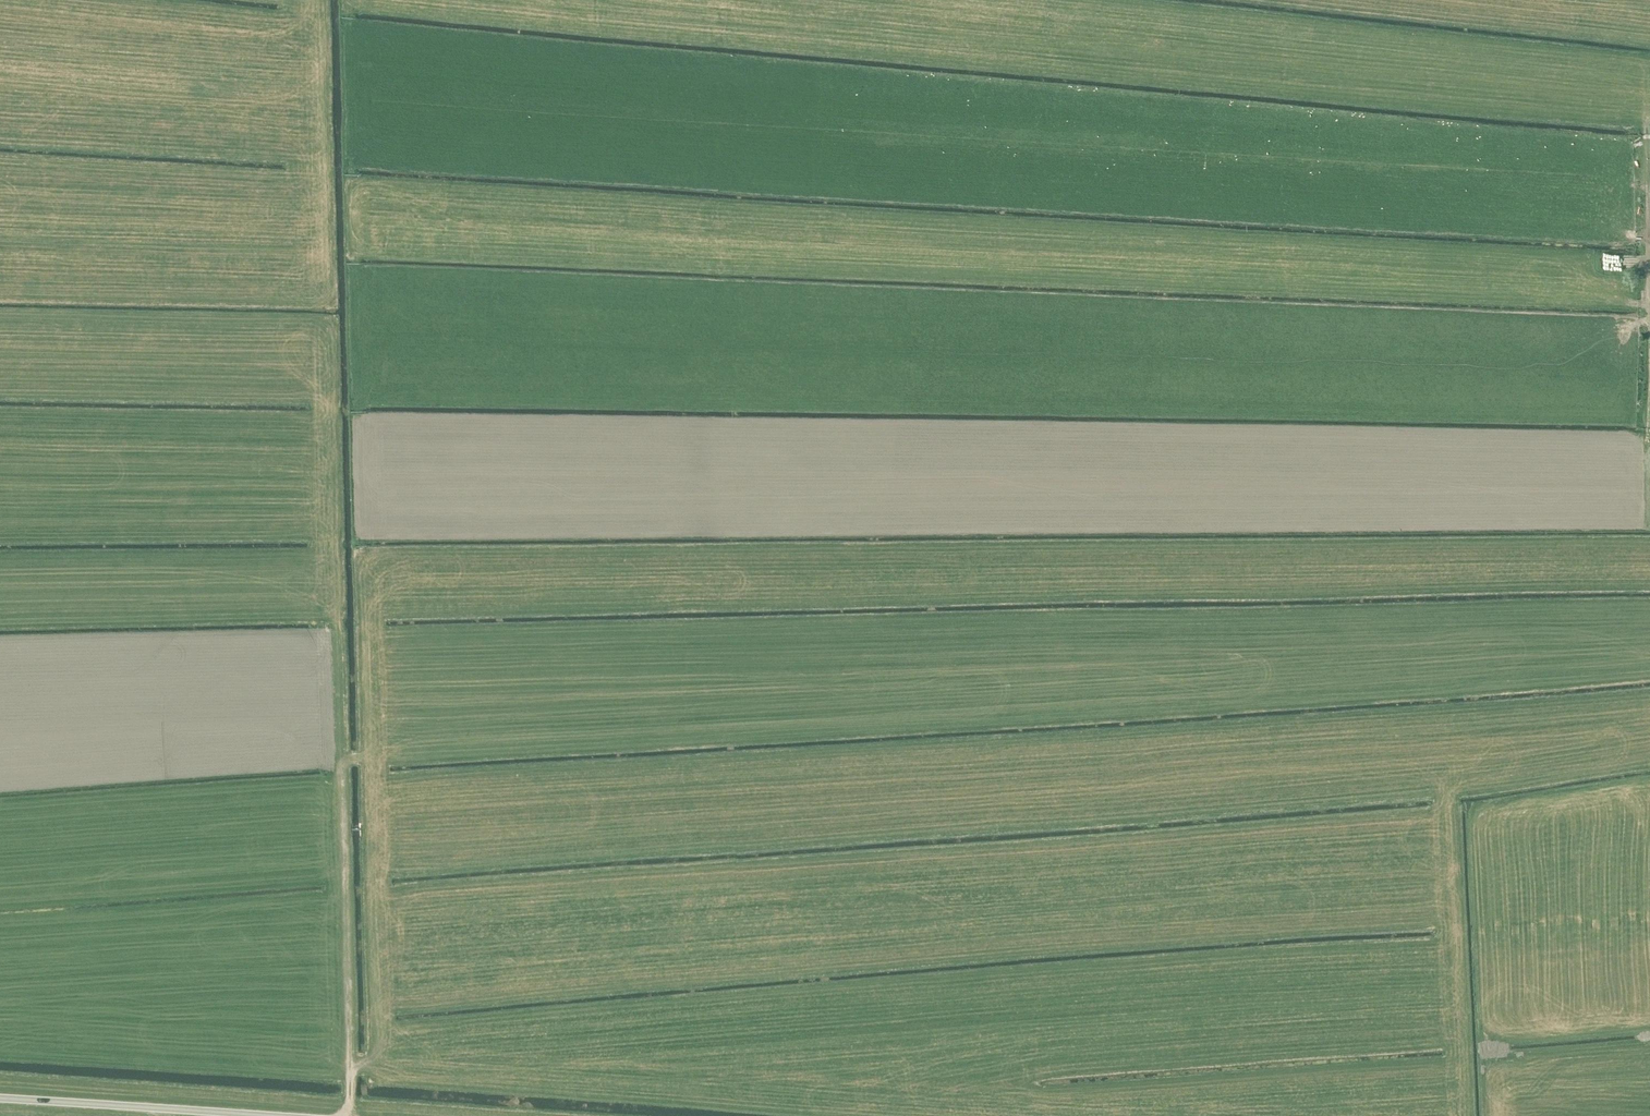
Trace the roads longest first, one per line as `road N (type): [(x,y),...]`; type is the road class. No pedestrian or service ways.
road 1 (unclassified): [(266,1115),(0,1098)]

